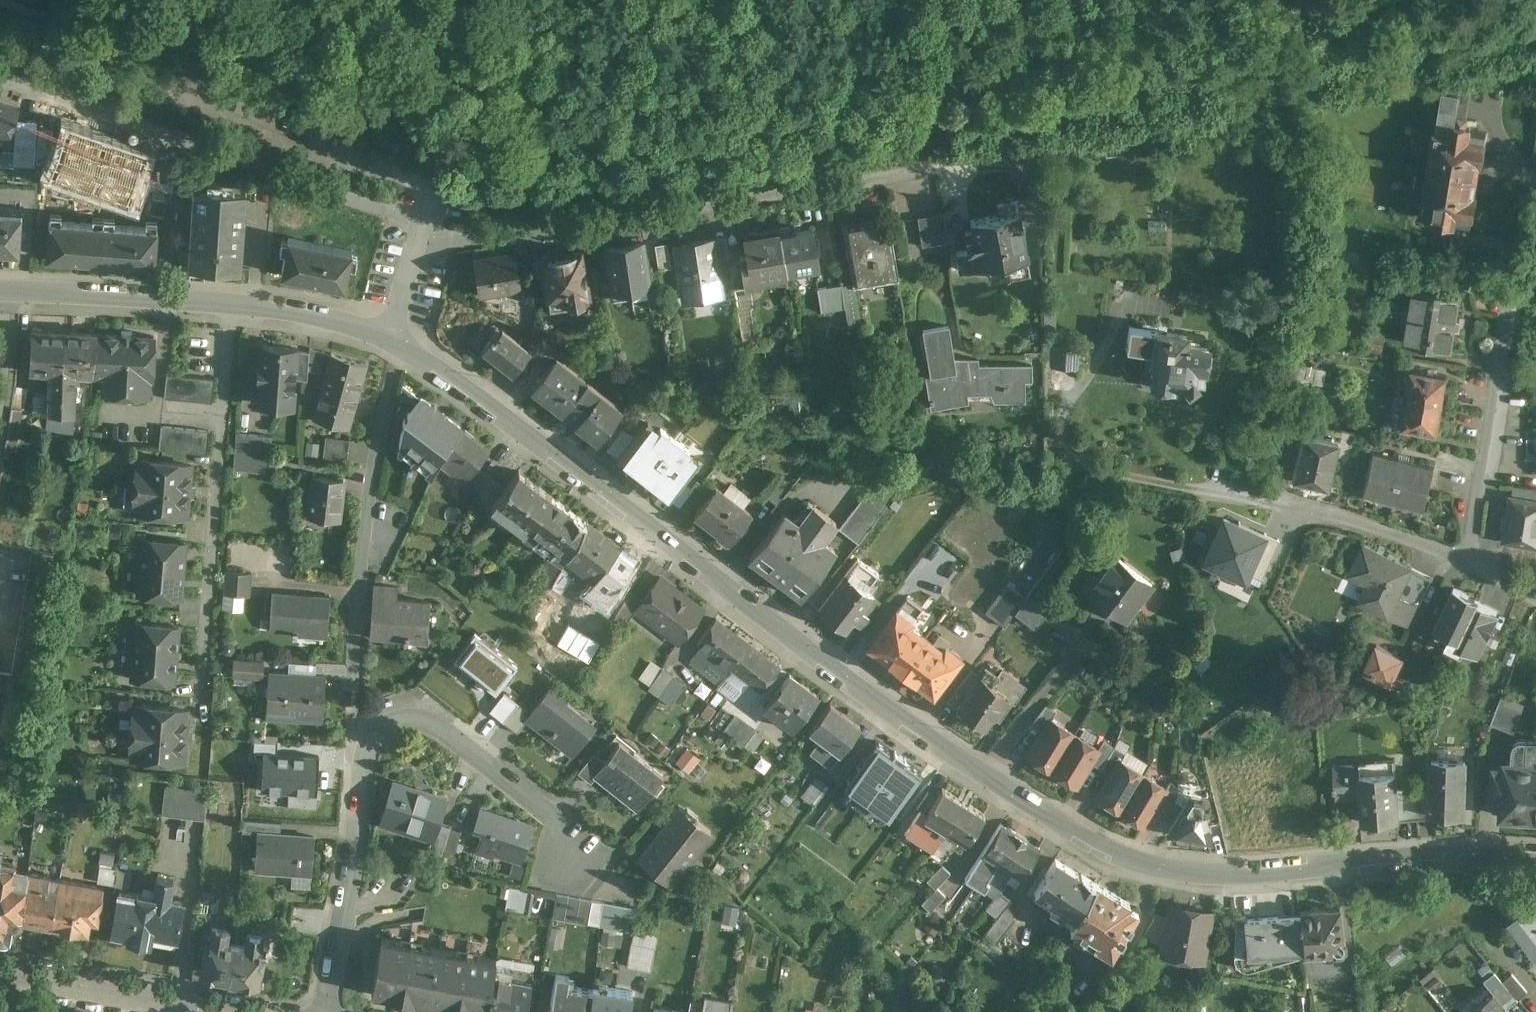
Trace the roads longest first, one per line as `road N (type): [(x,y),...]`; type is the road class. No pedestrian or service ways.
road 1 (residential): [(1535,857),(1248,881),(1167,875),(1100,851),(972,772),(396,340)]
road 2 (residential): [(926,168),(476,241),(420,230)]
road 3 (residential): [(420,230),(0,80)]
road 4 (residential): [(396,340),(233,304),(0,290)]
road 5 (residential): [(368,740),(357,732),(354,676),(361,549),(393,374)]
road 6 (track): [(0,1),(184,95),(260,119)]
road 7 (residential): [(322,1011),(368,740)]
road 8 (residential): [(1469,559),(1515,290)]
road 9 (residential): [(368,740),(398,716),(425,713),(586,842)]
road 10 (residential): [(235,1011),(0,967)]
road 11 (track): [(420,230),(428,175),(260,119)]
road 12 (residential): [(1469,559),(1354,514),(1259,496)]

